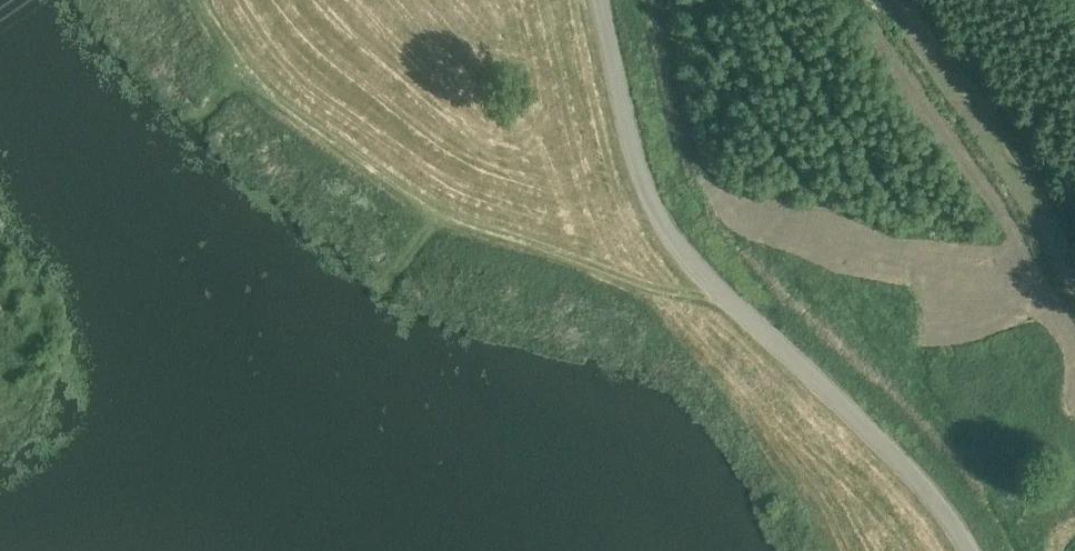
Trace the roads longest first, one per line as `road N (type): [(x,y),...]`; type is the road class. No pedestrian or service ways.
road 1 (tertiary): [(969,550),(905,465),(678,246),(638,167),(598,0)]

